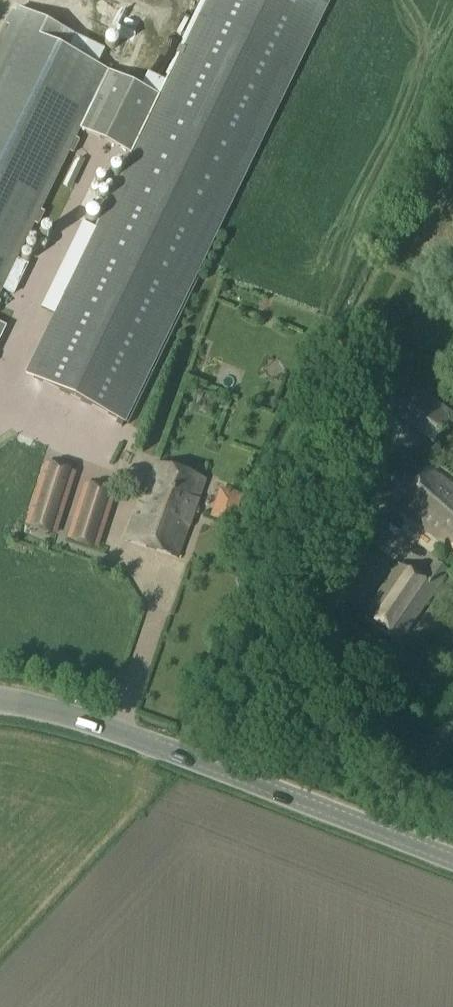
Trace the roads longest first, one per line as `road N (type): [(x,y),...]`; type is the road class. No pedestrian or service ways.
road 1 (tertiary): [(452,858),(143,737),(0,698)]

